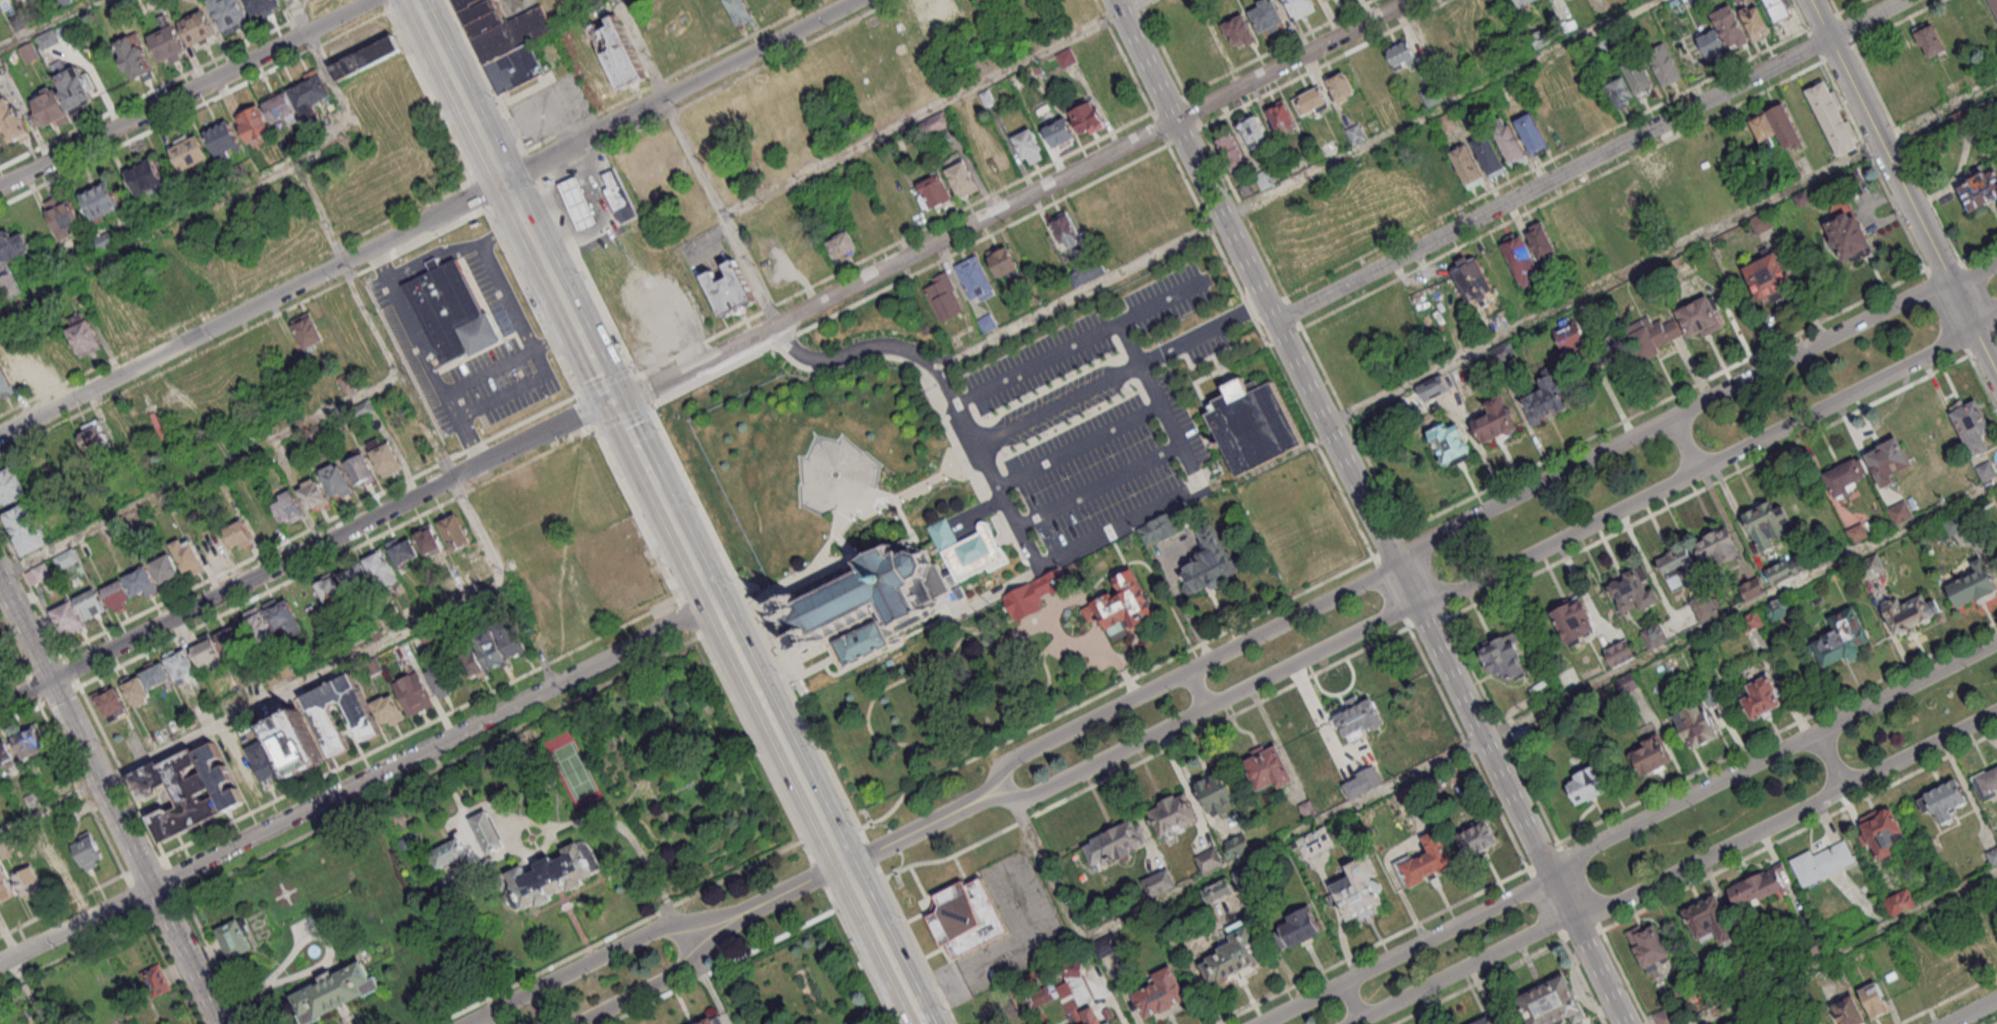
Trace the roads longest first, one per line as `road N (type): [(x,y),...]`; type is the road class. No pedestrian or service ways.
road 1 (residential): [(1274,321),(1901,0)]
road 2 (residential): [(1996,264),(1907,296),(1446,529),(1395,565)]
road 3 (residential): [(1415,603),(1932,353),(1996,309)]
road 4 (residential): [(153,887),(715,605)]
road 5 (residential): [(615,402),(1174,121)]
road 6 (residential): [(550,431),(0,697)]
road 7 (residential): [(504,180),(0,433)]
road 8 (residential): [(1996,640),(1592,844),(1551,878)]
road 9 (tertiary): [(1174,121),(1395,565)]
road 10 (tertiary): [(220,1023),(0,580)]
road 11 (residential): [(1395,565),(1003,762),(987,796)]
road 12 (residential): [(987,796),(1021,800),(1415,603)]
road 13 (residential): [(1569,914),(1622,898),(1996,710)]
road 14 (primary): [(924,1023),(715,605)]
road 15 (residential): [(1996,381),(1808,0)]
road 16 (residential): [(370,0),(0,184)]
road 17 (residential): [(504,180),(854,0)]
road 18 (residential): [(1551,878),(1258,1023)]
road 19 (primary): [(553,277),(415,0)]
road 20 (tertiary): [(1415,603),(1551,878)]
road 21 (residential): [(733,919),(657,928),(466,1023)]
road 22 (residential): [(1174,121),(1409,0)]
road 23 (residential): [(1348,1023),(1569,914)]
road 24 (residential): [(575,1023),(677,973),(733,919)]
road 25 (residential): [(0,964),(153,887)]
road 26 (residential): [(844,864),(987,796)]
road 27 (tertiary): [(1114,0),(1174,121)]
road 28 (residential): [(733,919),(844,864)]
road 29 (primary): [(715,605),(661,494)]
road 30 (tertiary): [(1569,914),(1623,1023)]

